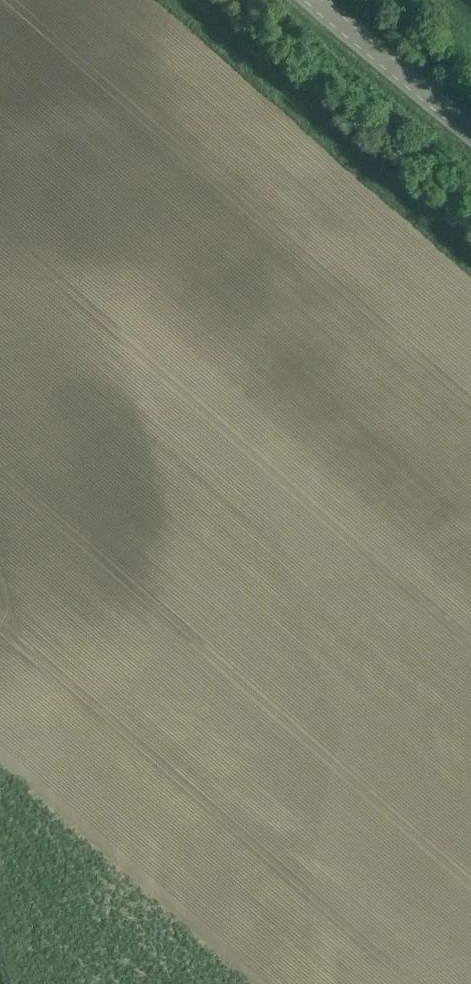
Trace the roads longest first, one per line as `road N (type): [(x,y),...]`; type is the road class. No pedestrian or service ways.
road 1 (tertiary): [(470,133),(313,0)]

